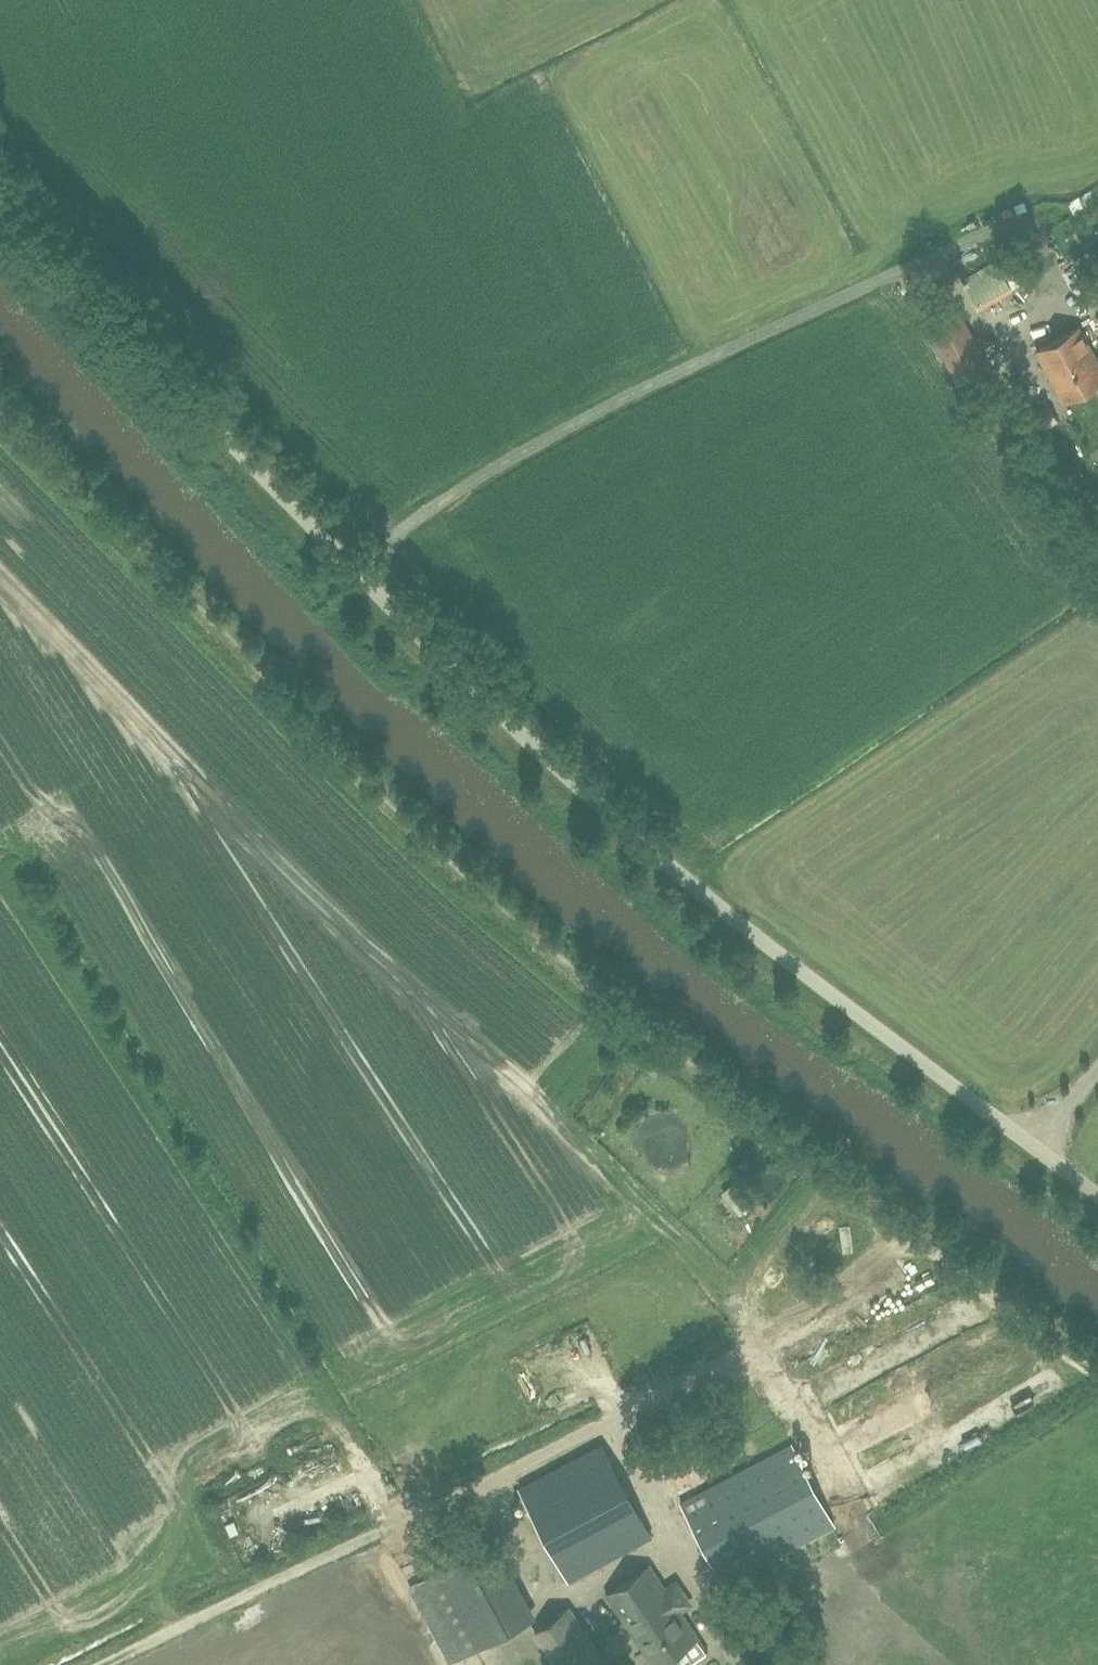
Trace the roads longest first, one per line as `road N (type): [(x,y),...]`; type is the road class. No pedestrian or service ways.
road 1 (unclassified): [(1097,1194),(612,819),(350,568),(0,203)]
road 2 (track): [(420,1514),(110,1664)]

